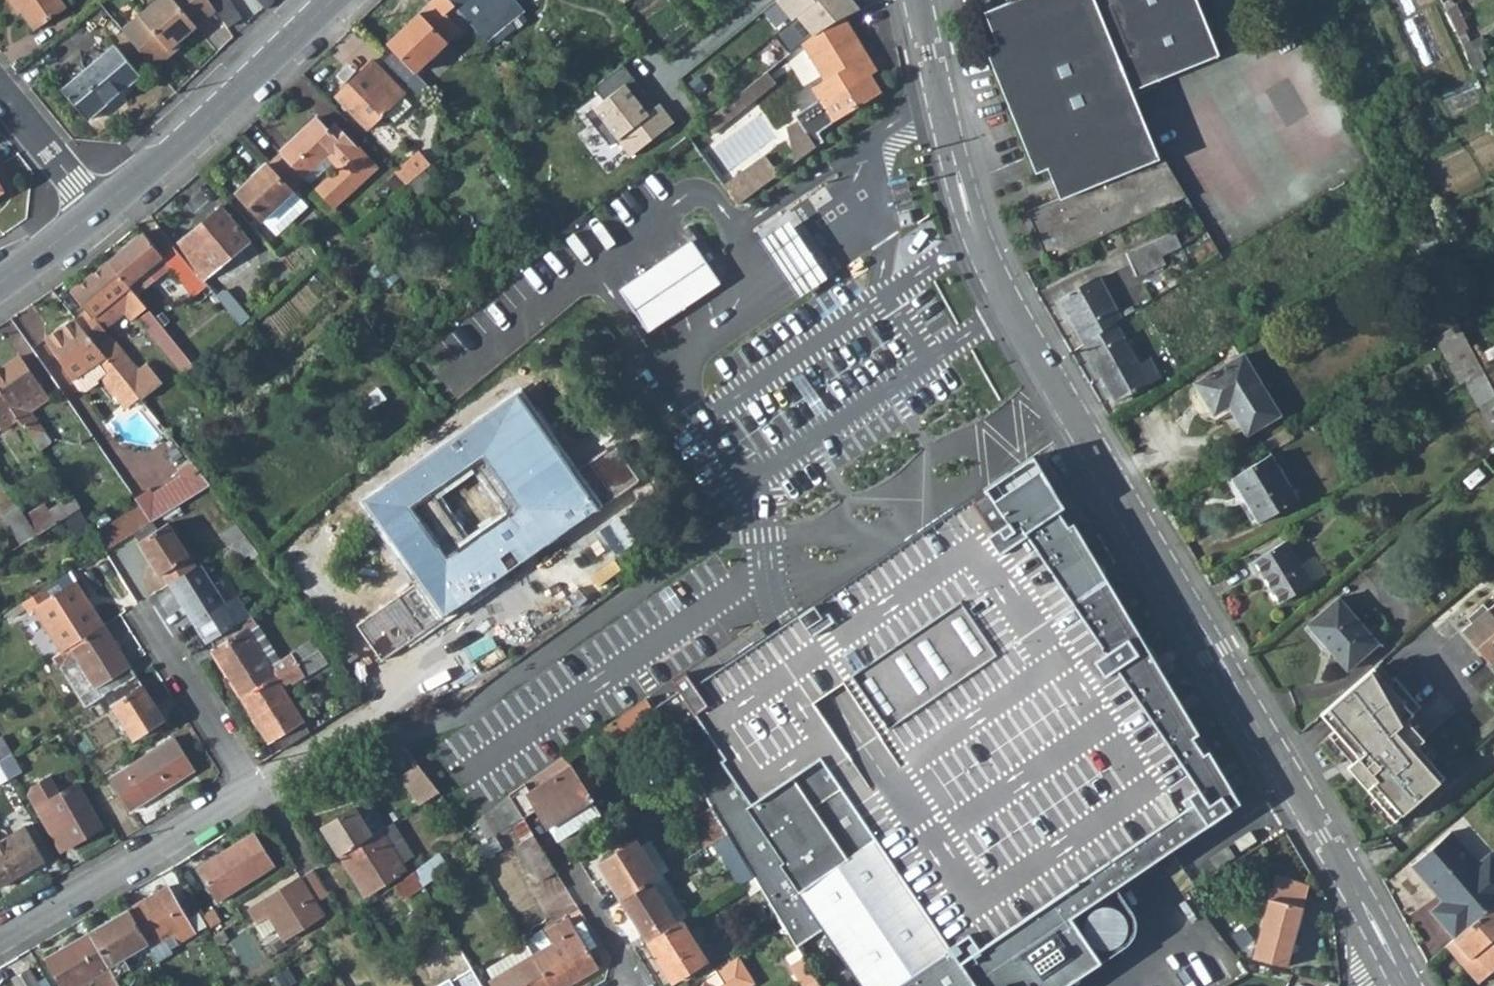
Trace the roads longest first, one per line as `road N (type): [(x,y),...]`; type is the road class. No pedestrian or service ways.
road 1 (residential): [(918,0),(981,247),(1402,975)]
road 2 (residential): [(138,604),(254,786),(0,935)]
road 3 (tertiary): [(93,213),(326,0)]
road 4 (residential): [(93,213),(0,94)]

